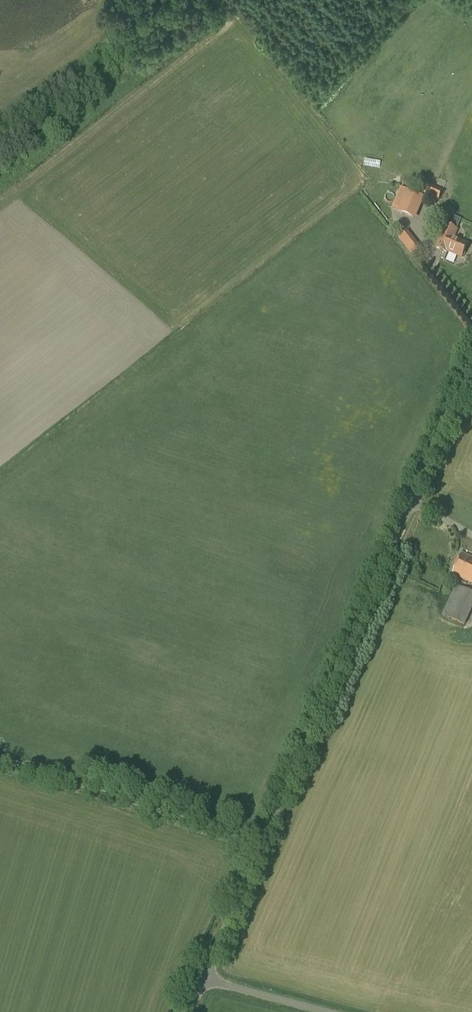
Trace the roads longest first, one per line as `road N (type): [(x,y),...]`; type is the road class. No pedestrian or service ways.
road 1 (unclassified): [(203,982),(471,369)]
road 2 (track): [(0,758),(264,842)]

